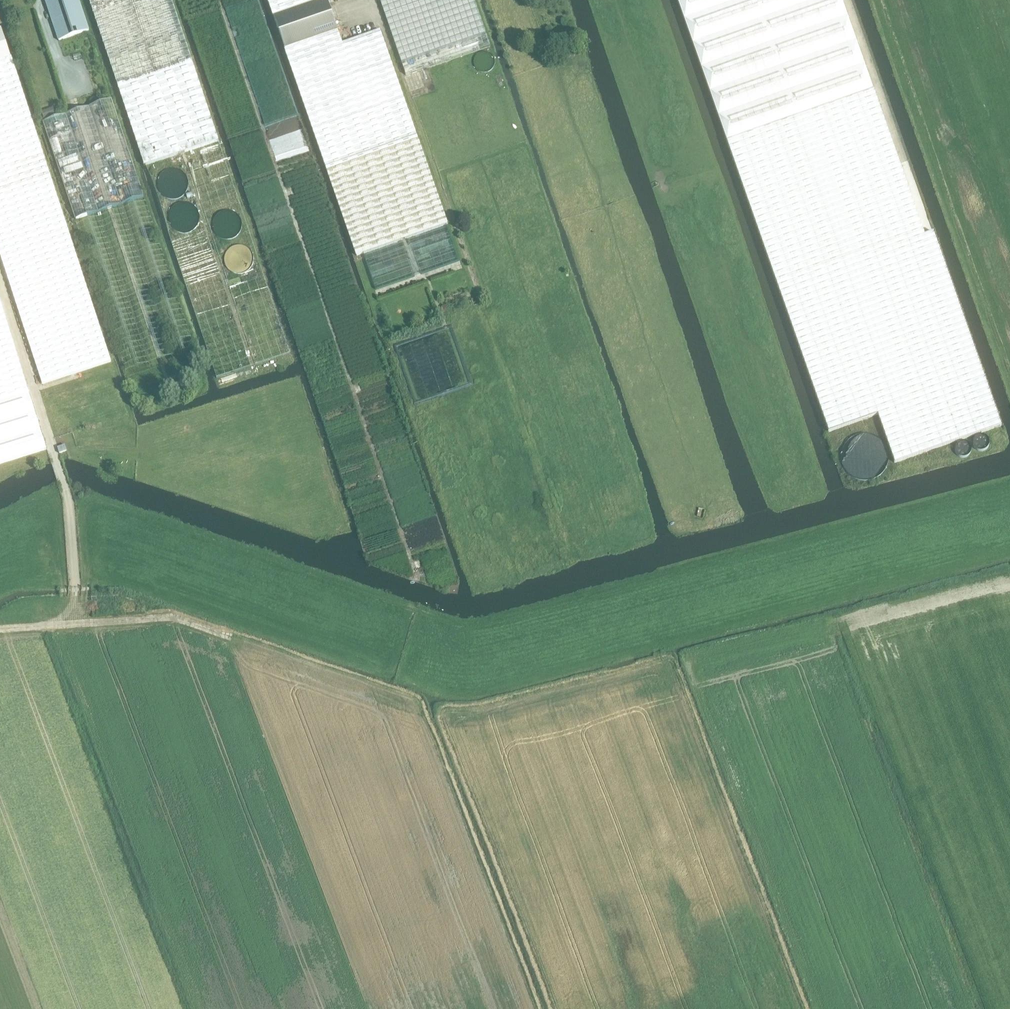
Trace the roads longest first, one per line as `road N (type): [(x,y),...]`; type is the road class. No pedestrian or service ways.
road 1 (track): [(0,277),(70,509),(78,590),(54,626),(0,629)]
road 2 (track): [(477,294),(387,29)]
road 3 (track): [(54,626),(174,617),(236,640)]

